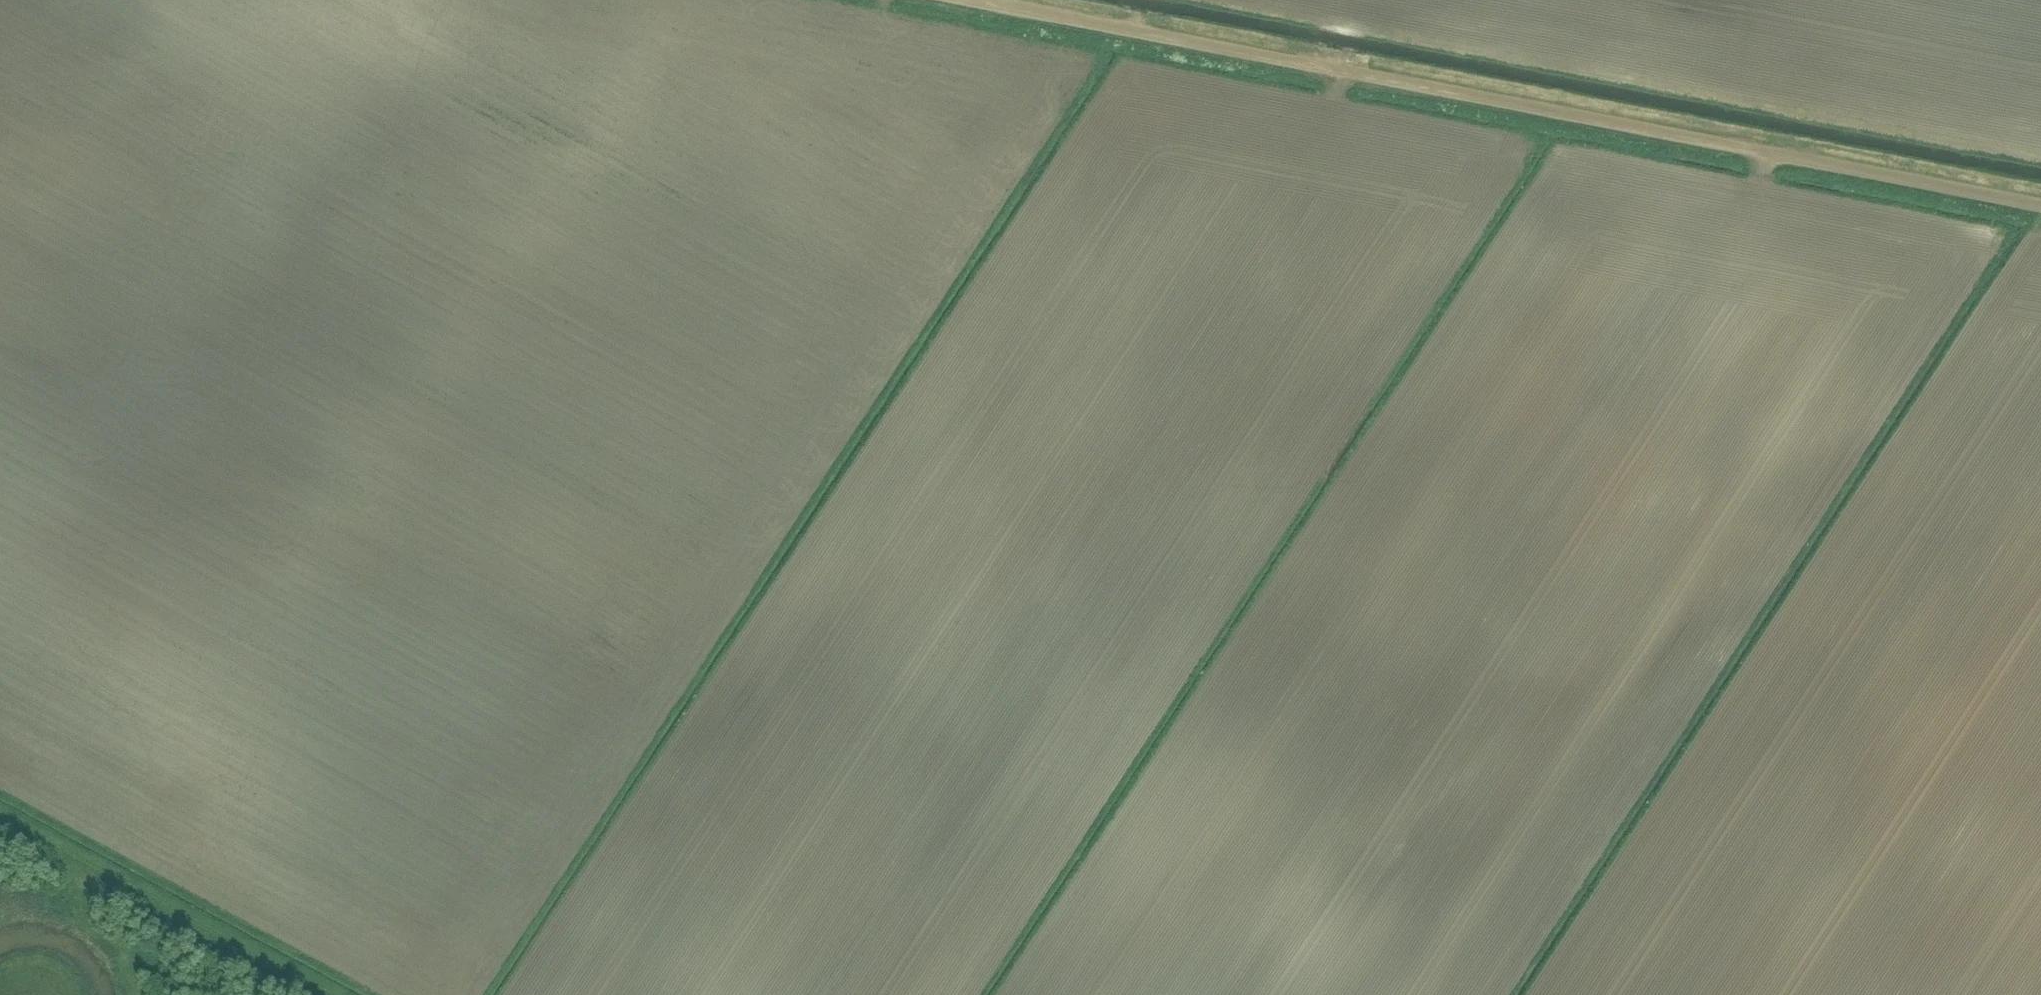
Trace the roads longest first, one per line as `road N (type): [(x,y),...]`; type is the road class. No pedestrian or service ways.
road 1 (unclassified): [(973,0),(2040,207)]
road 2 (track): [(326,994),(0,812)]

